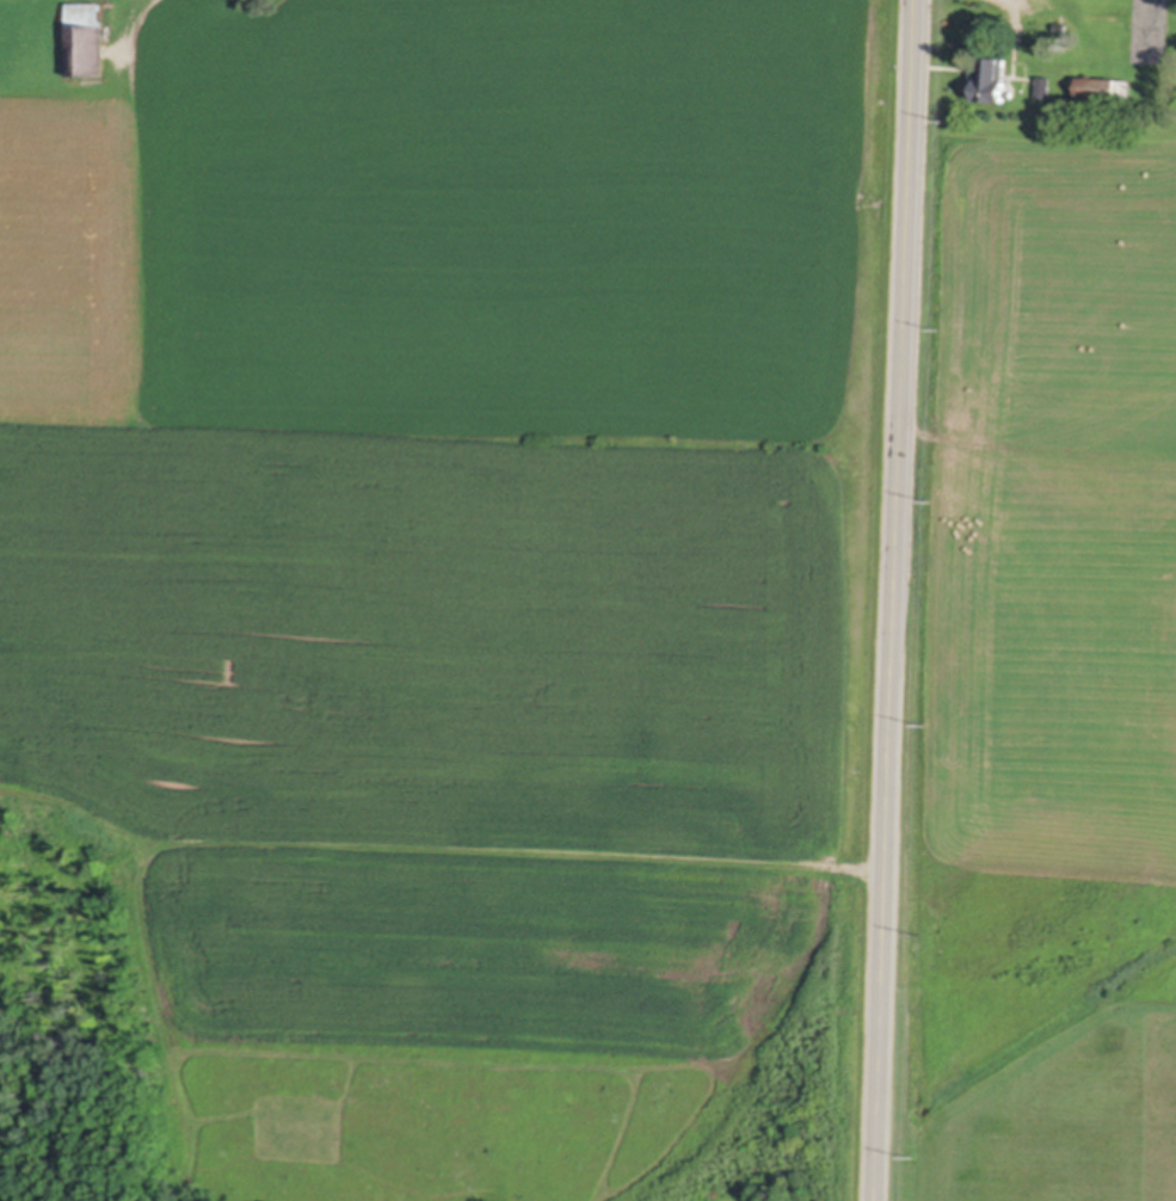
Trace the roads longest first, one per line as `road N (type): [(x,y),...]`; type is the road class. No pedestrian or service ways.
road 1 (secondary): [(916,0),(875,1200)]

